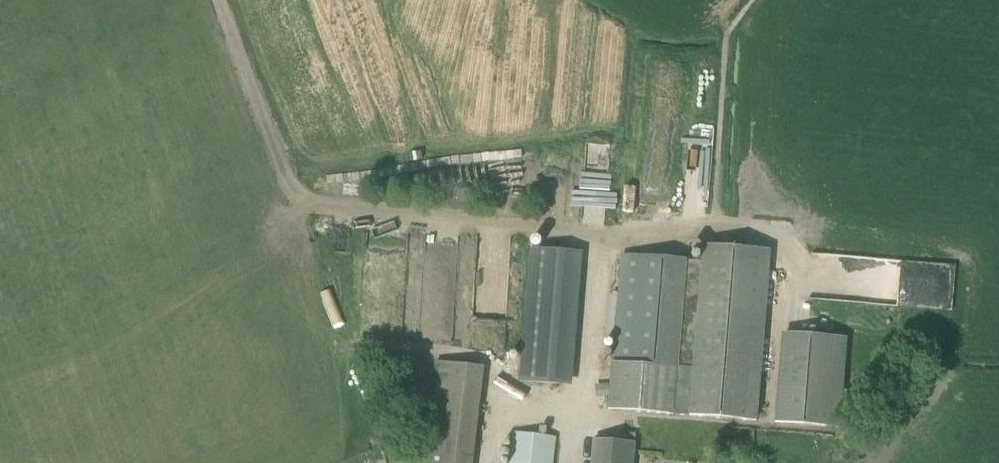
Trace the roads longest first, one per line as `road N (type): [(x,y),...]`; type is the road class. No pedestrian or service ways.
road 1 (track): [(387,462),(197,0)]
road 2 (track): [(701,198),(719,52),(746,0)]

